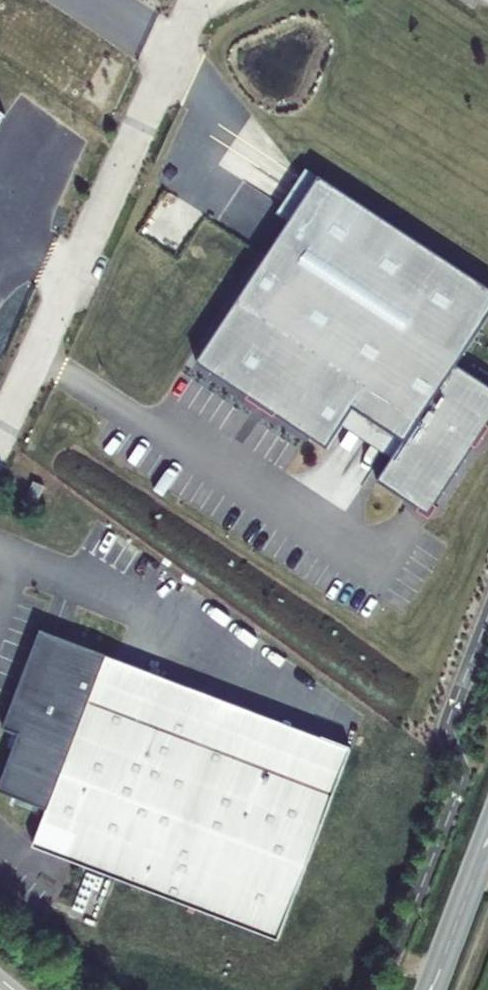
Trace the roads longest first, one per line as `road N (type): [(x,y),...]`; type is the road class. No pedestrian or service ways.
road 1 (secondary): [(434,989),(487,845)]

